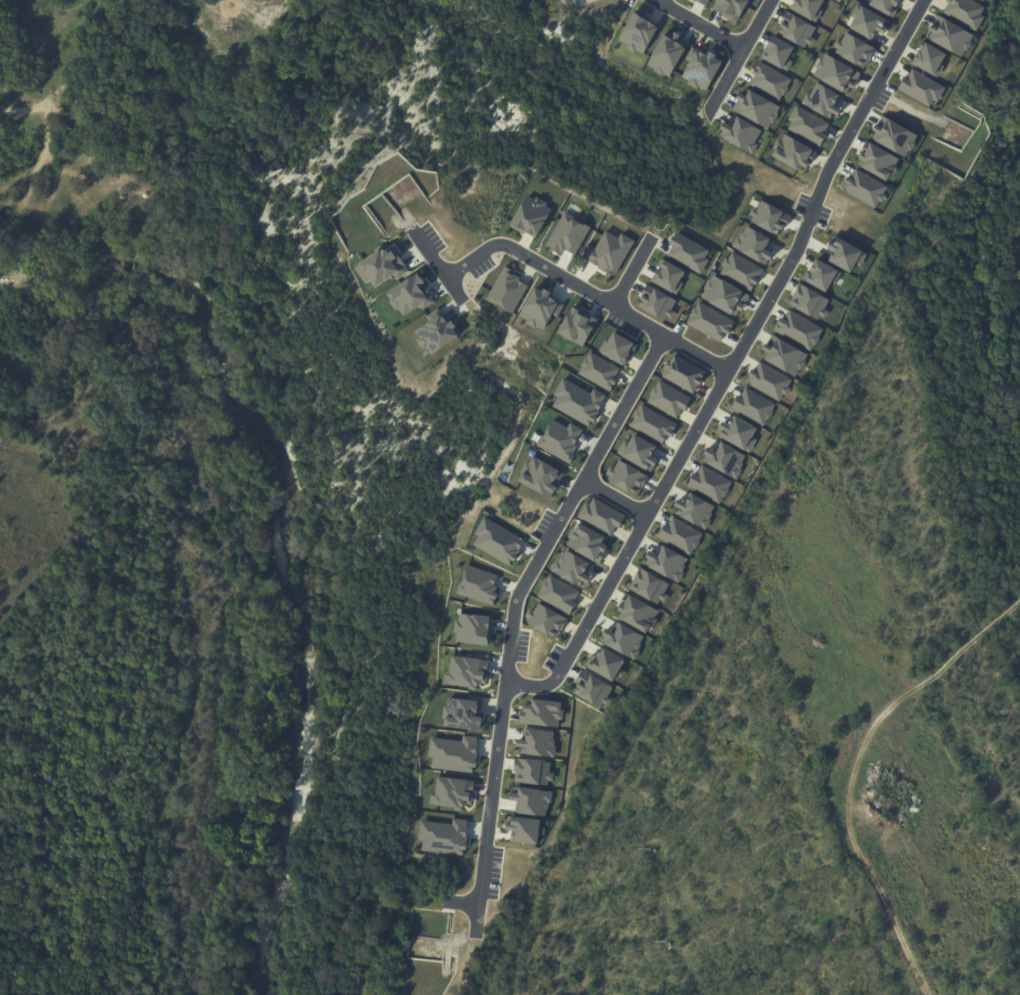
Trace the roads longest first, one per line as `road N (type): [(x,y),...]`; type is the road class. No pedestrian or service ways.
road 1 (residential): [(923,0),(826,174),(802,245),(568,660),(542,686),(508,682)]
road 2 (residential): [(477,931),(517,600),(663,336)]
road 3 (track): [(1019,599),(875,723),(852,770),(846,822),(926,994)]
road 4 (residential): [(730,373),(507,244),(494,244),(447,278)]
road 5 (residential): [(770,0),(709,107)]
road 6 (track): [(60,95),(45,158),(32,175),(0,190)]

